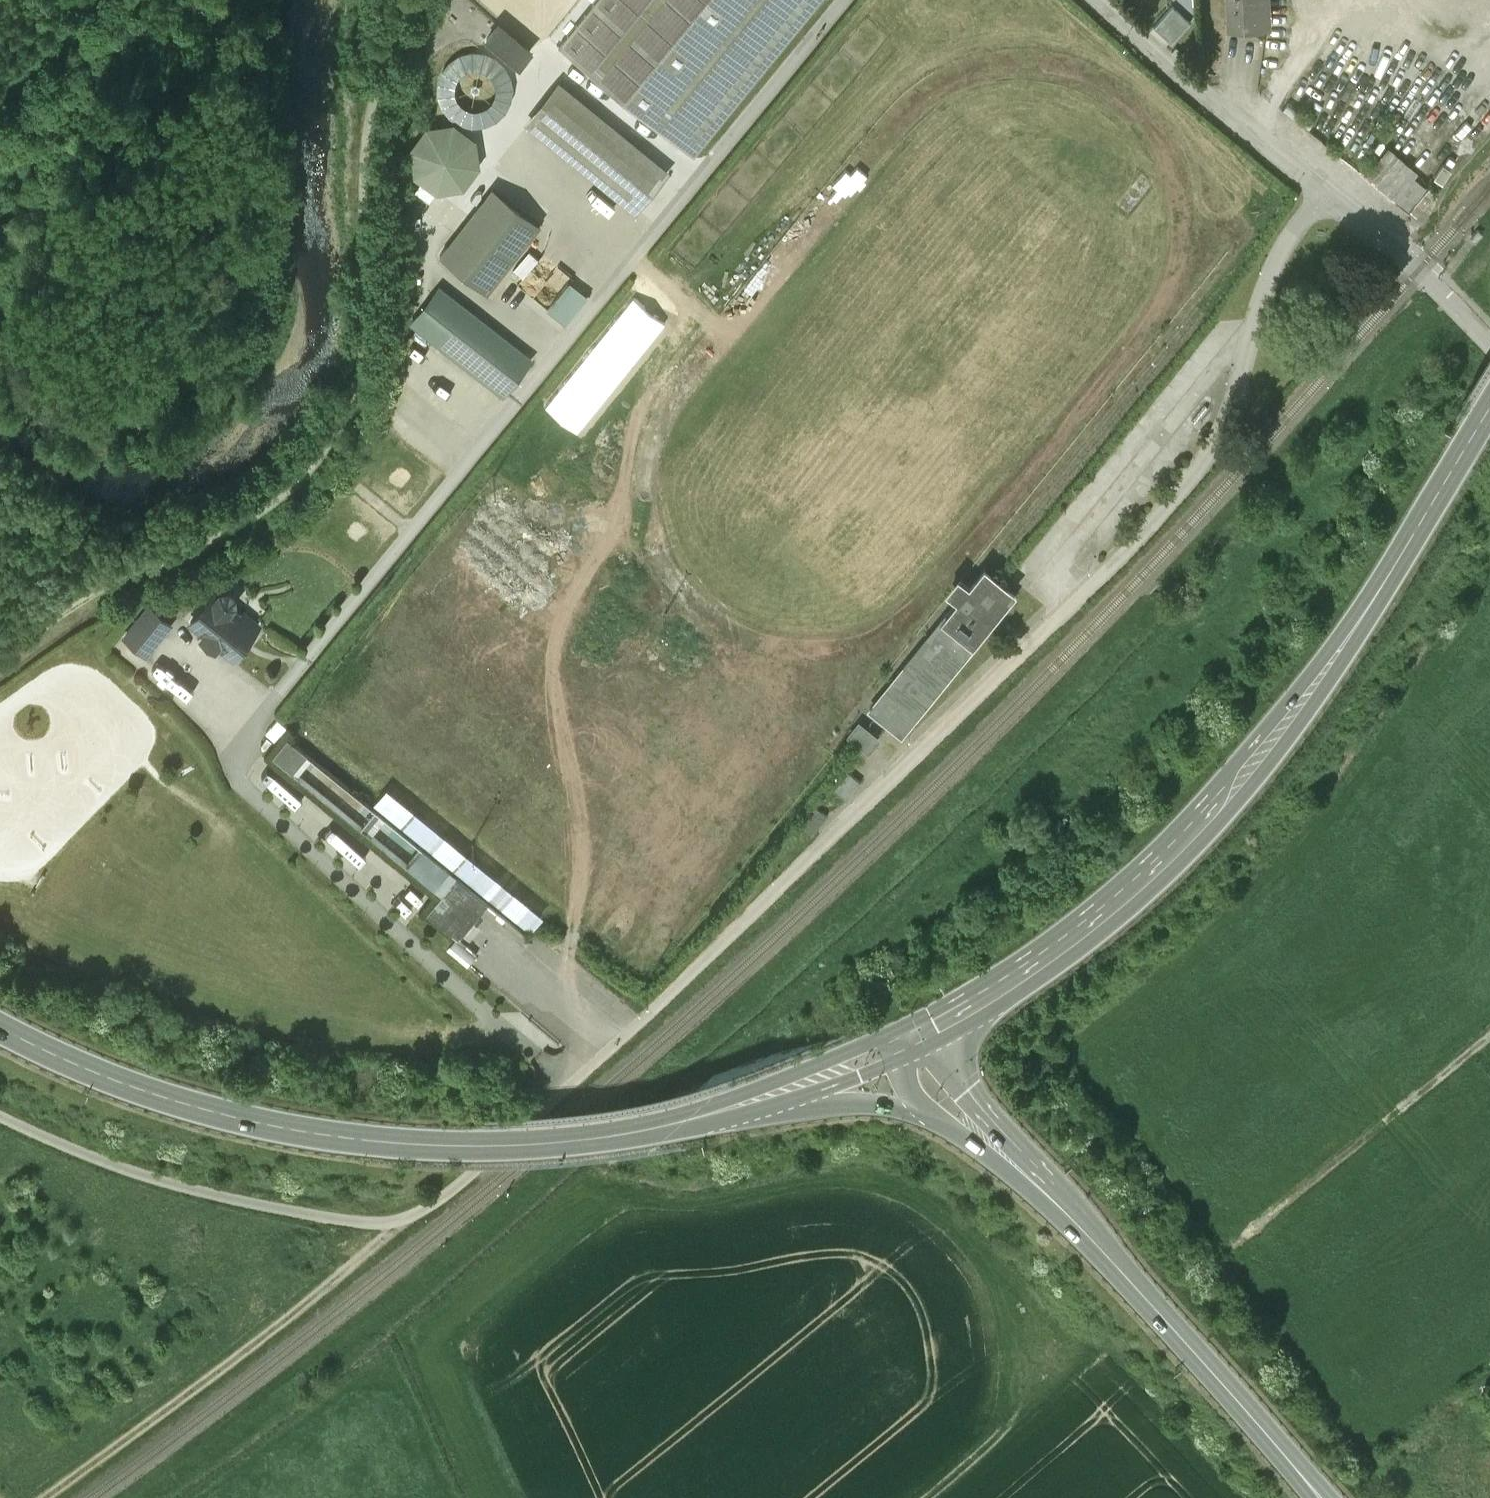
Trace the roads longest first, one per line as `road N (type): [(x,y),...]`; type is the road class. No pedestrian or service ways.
road 1 (unclassified): [(1323,196),(1271,276),(1214,454),(1073,605),(528,1124)]
road 2 (primary): [(1489,396),(1352,619),(1219,794),(1032,962),(914,1027)]
road 3 (track): [(0,658),(68,607),(284,499),(331,448),(370,354),(370,142),(399,0)]
road 4 (primary): [(767,1089),(598,1127),(447,1133),(289,1115),(143,1083),(0,1008)]
road 5 (track): [(0,1112),(84,1152),(211,1194),(388,1221),(440,1201),(528,1124)]
road 6 (track): [(414,1215),(47,1497)]
road 7 (tertiary): [(1088,1218),(1162,1294),(1329,1497)]
road 8 (track): [(1489,1032),(1238,1244)]
road 9 (unclassified): [(1104,0),(1323,196)]
road 10 (unclassified): [(1323,196),(1419,271),(1489,342)]
road 11 (primary): [(767,1089),(917,1094),(984,1114)]
road 12 (track): [(925,1497),(1085,1362)]
road 13 (primary): [(914,1027),(767,1089)]
road 14 (tertiary): [(1088,1218),(984,1114)]

